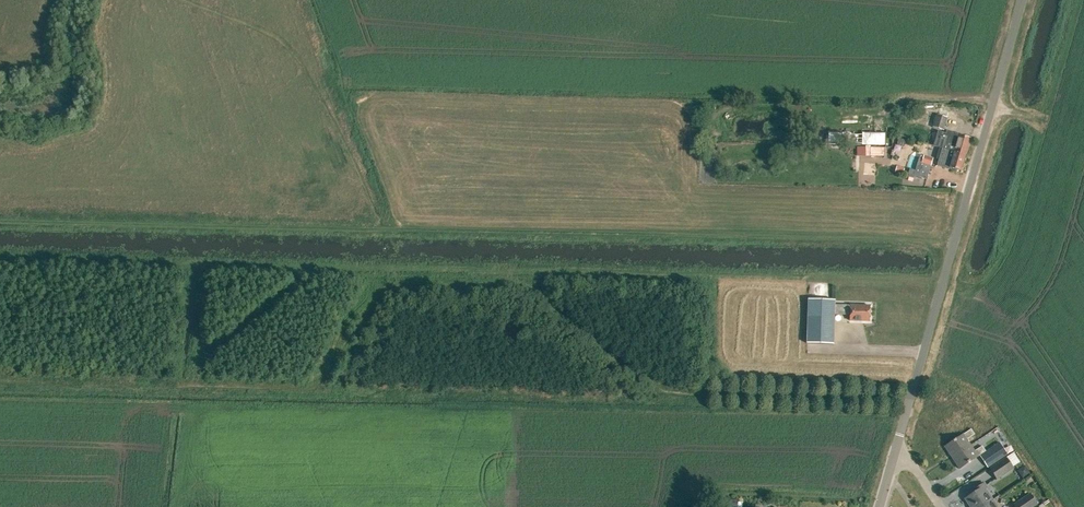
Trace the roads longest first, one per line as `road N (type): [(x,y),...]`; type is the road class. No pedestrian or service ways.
road 1 (unclassified): [(894,456),(1022,0)]

